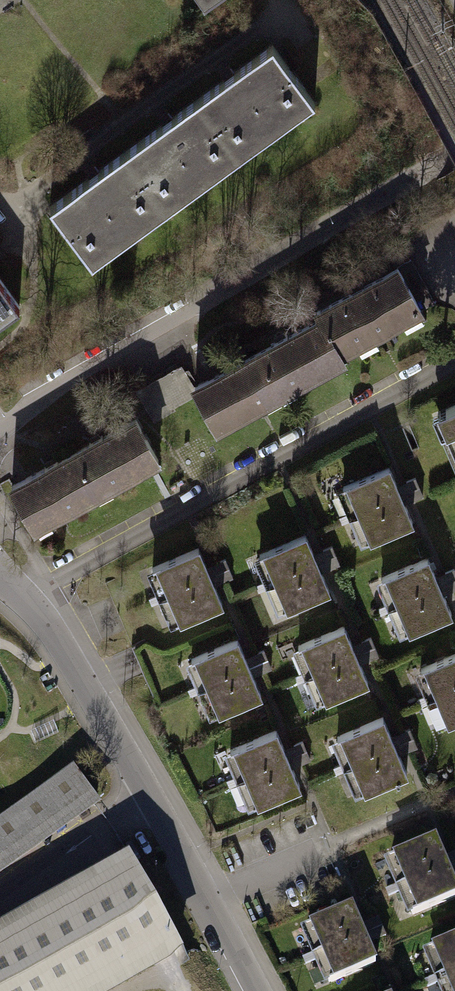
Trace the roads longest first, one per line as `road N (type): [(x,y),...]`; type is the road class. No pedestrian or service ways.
road 1 (residential): [(0,561),(259,990)]
road 2 (residential): [(215,302),(0,439)]

